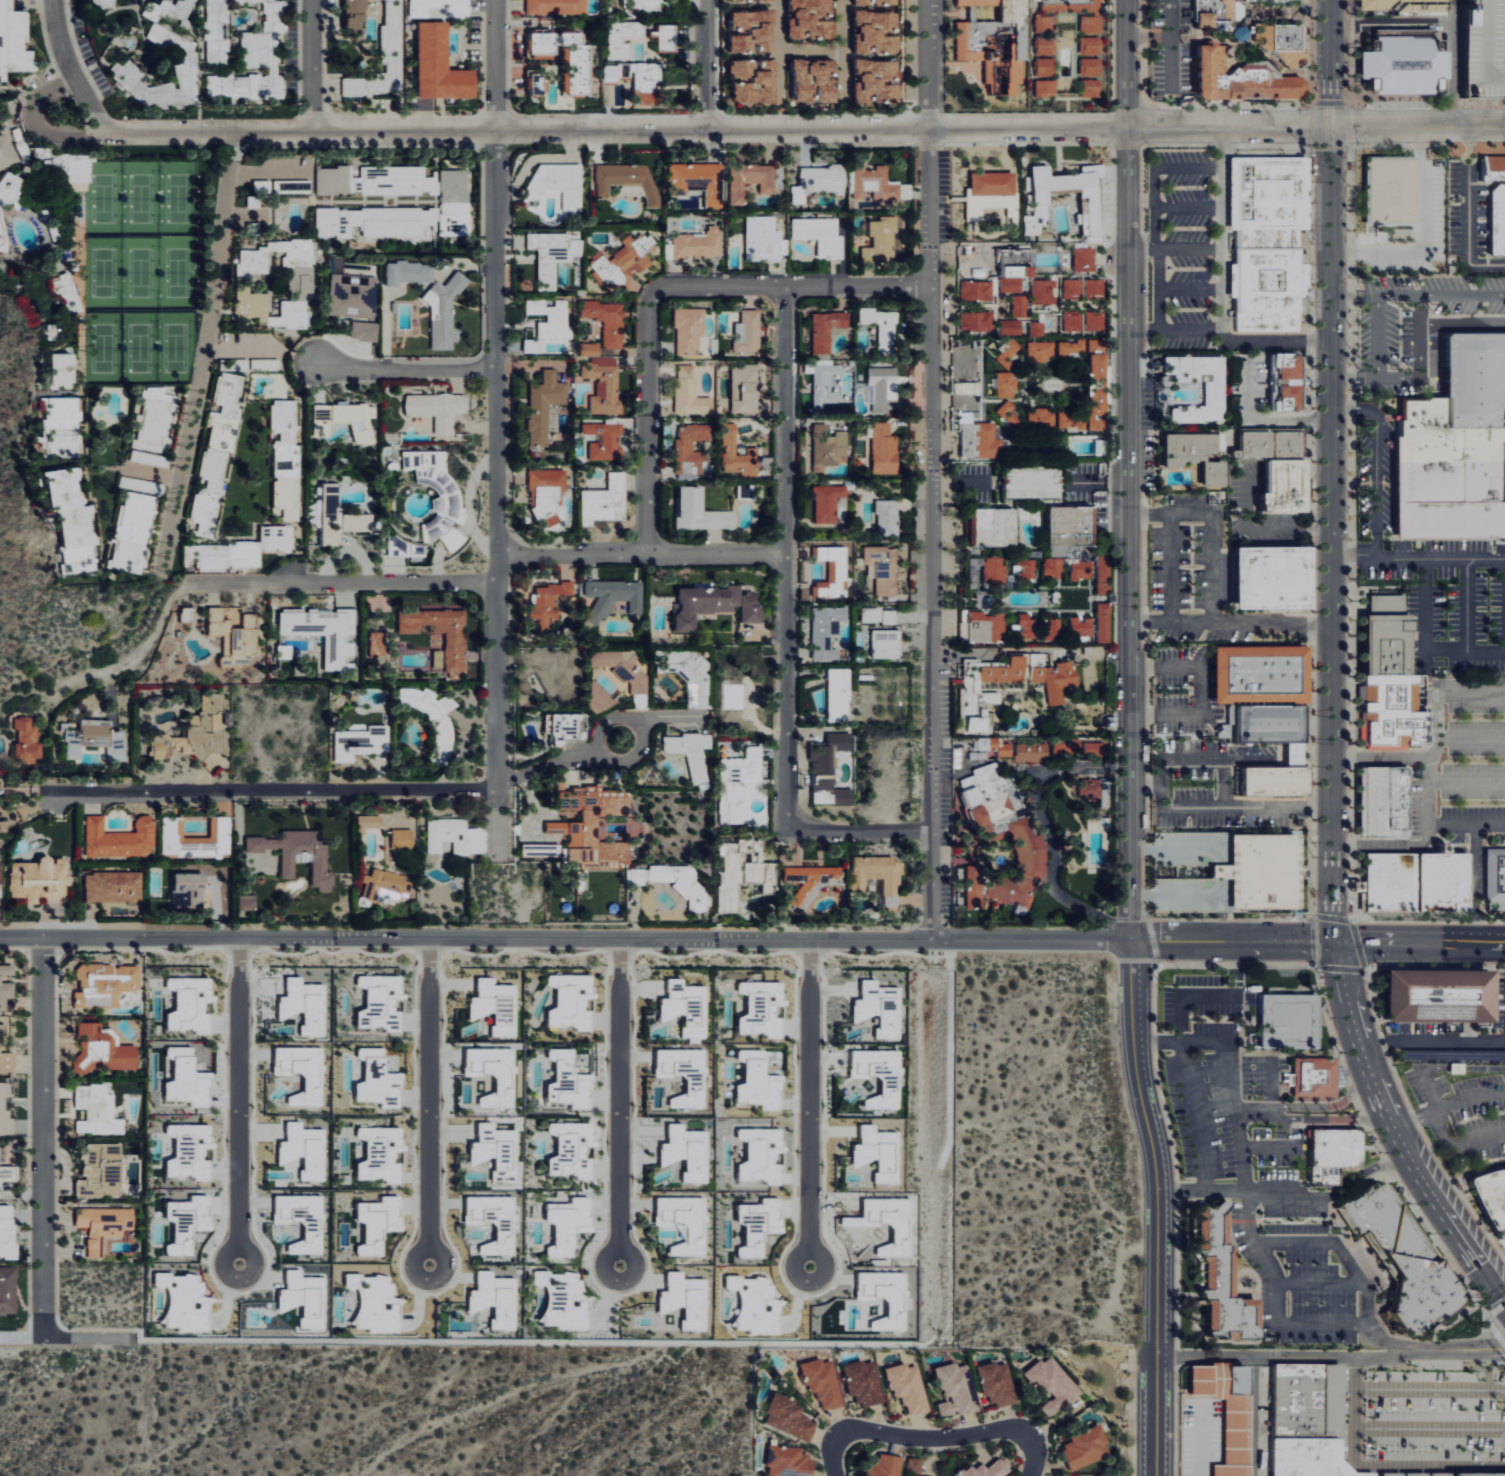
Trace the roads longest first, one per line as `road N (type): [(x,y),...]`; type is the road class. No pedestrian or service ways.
road 1 (residential): [(102,125),(119,134),(1504,125)]
road 2 (secondary): [(1330,0),(1336,942)]
road 3 (residential): [(928,0),(933,940)]
road 4 (residential): [(1129,940),(1127,0)]
road 5 (residential): [(496,0),(498,789)]
road 6 (residential): [(0,940),(588,940)]
road 7 (residential): [(782,286),(780,830)]
road 8 (residential): [(588,940),(1129,940)]
road 9 (tertiary): [(1153,1475),(1160,1218),(1133,1041),(1129,940)]
road 10 (residential): [(498,789),(43,791)]
road 11 (residential): [(163,572),(211,328),(232,134)]
road 12 (residential): [(42,940),(41,1338)]
road 13 (residential): [(611,1277),(615,940)]
road 14 (residential): [(819,940),(815,1276)]
road 15 (residential): [(423,940),(422,1272)]
road 16 (residential): [(237,940),(241,1265)]
road 17 (residential): [(180,587),(499,583)]
road 18 (residential): [(498,555),(786,552)]
road 19 (residential): [(651,298),(676,289),(931,288)]
road 20 (residential): [(1417,1350),(1388,1357),(1156,1357)]
road 21 (residential): [(647,553),(651,298)]
road 22 (tertiary): [(1129,940),(1336,942)]
road 23 (secondary): [(1336,942),(1348,1008),(1393,1132)]
road 24 (residential): [(838,1438),(862,1430),(1026,1437)]
road 25 (residential): [(497,370),(362,372),(318,362)]
road 26 (secondary): [(1336,942),(1504,941)]
road 27 (residential): [(780,830),(938,831)]
road 28 (residential): [(144,1338),(0,1338)]
road 29 (residential): [(604,724),(597,737),(604,758),(618,764),(638,755),(641,733),(632,722),(604,724)]
road 30 (residential): [(55,0),(63,52),(102,125)]
road 31 (residential): [(706,0),(707,132)]
road 32 (residential): [(311,132),(311,0)]

